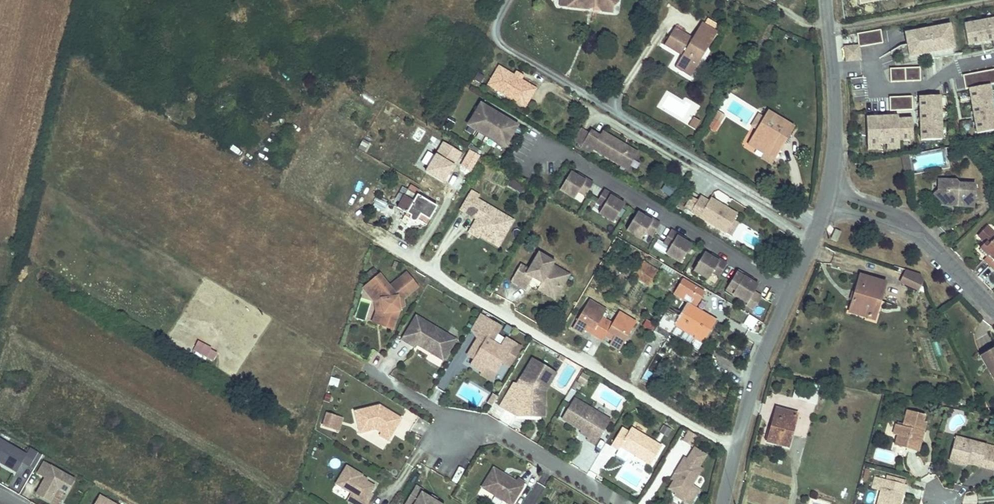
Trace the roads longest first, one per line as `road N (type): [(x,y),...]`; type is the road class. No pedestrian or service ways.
road 1 (residential): [(791,293),(572,159),(538,152)]
road 2 (tertiary): [(791,293),(764,357),(723,503)]
road 3 (residential): [(828,198),(910,223),(993,306)]
road 4 (residential): [(622,503),(508,433),(486,427),(450,436)]
road 5 (residential): [(833,72),(874,66),(876,90),(926,87),(993,61)]
road 6 (tertiary): [(833,72),(828,198)]

